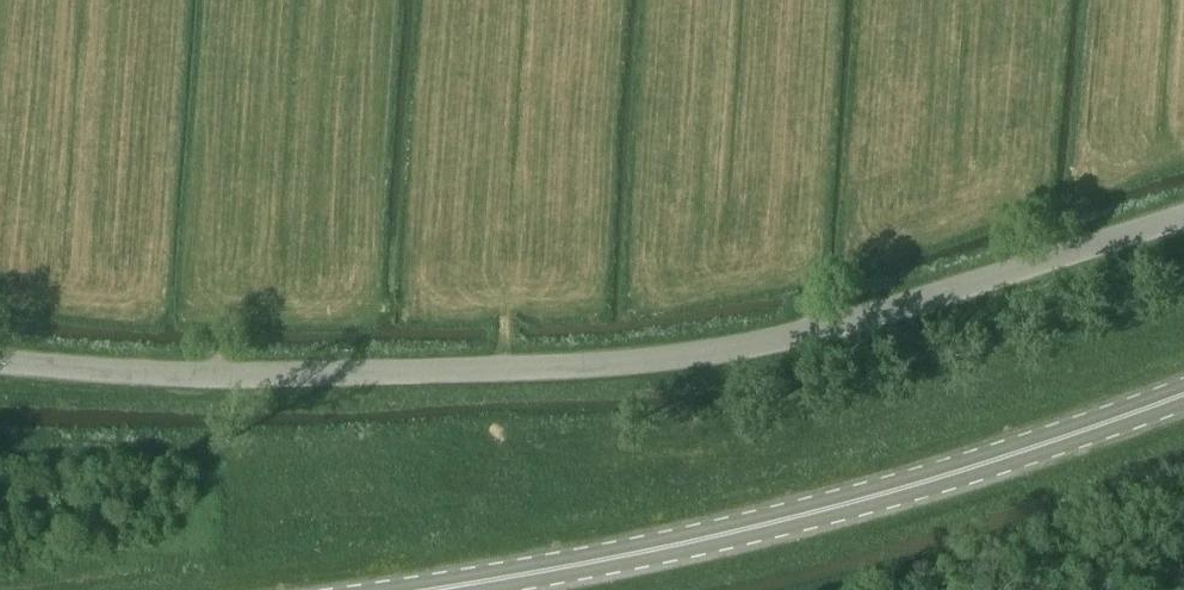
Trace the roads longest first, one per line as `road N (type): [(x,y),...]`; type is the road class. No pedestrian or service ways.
road 1 (unclassified): [(0,365),(300,375),(589,366),(812,333),(1183,217)]
road 2 (primary): [(1183,393),(931,480),(683,545),(421,589)]

